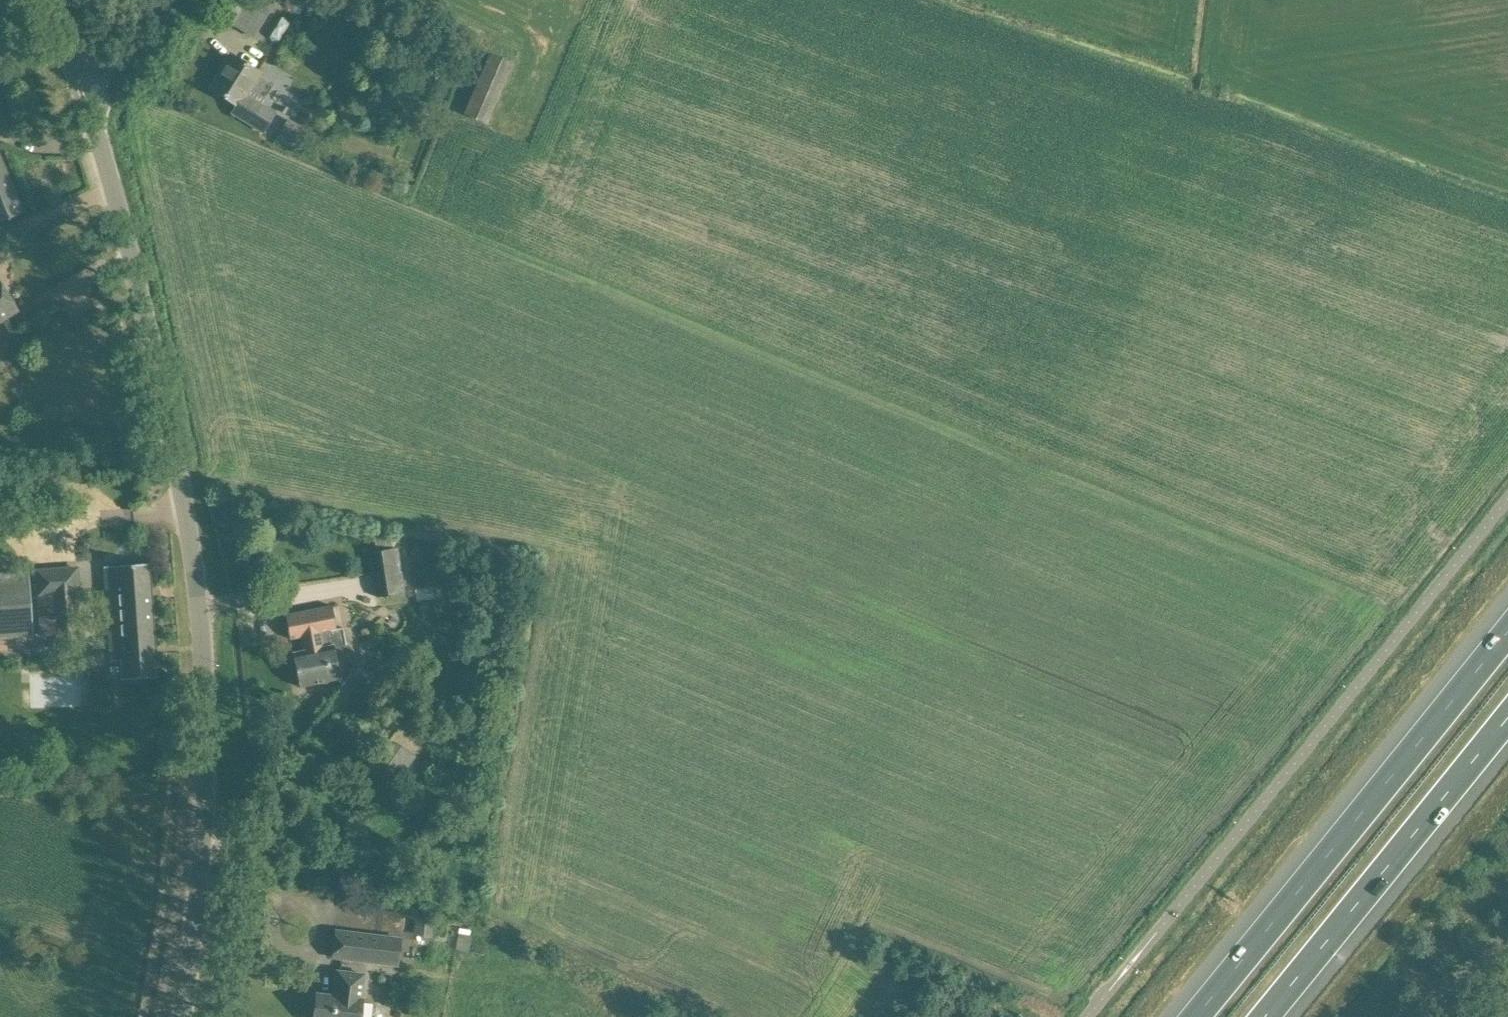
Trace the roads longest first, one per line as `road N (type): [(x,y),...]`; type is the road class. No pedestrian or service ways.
road 1 (unclassified): [(174,1016),(204,771),(203,642),(192,537),(158,377),(87,93)]
road 2 (motorway): [(1507,628),(1190,1016)]
road 3 (motorway): [(1266,1016),(1507,721)]
road 4 (unclassified): [(87,93),(119,77),(179,0)]

